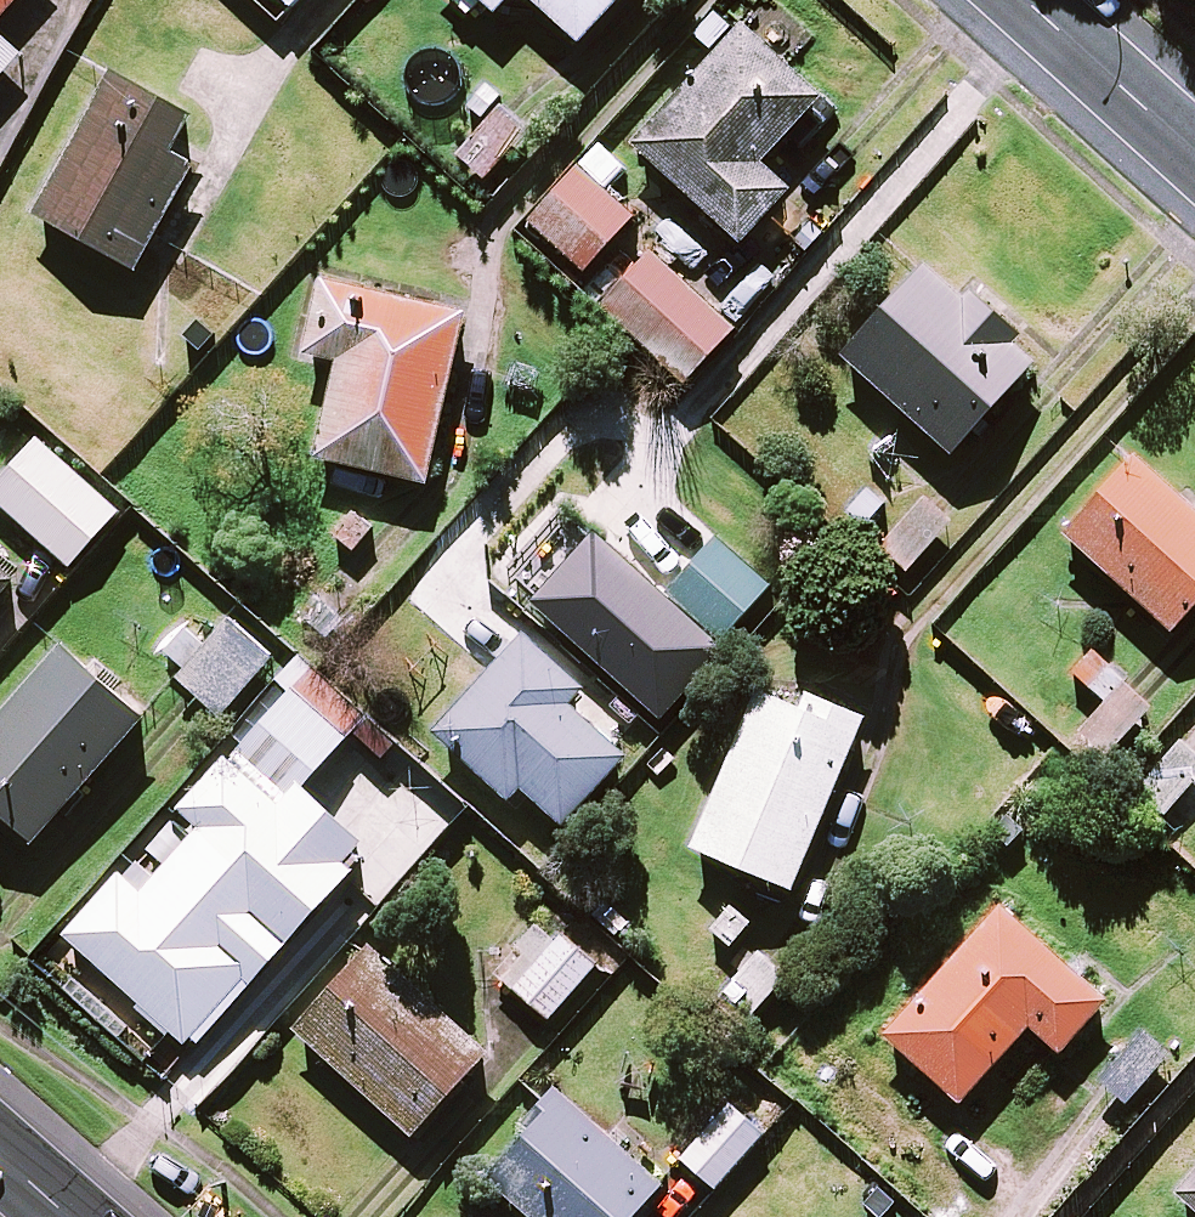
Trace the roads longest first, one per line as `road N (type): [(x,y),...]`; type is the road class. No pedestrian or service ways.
road 1 (residential): [(1022,0),(1194,158)]

